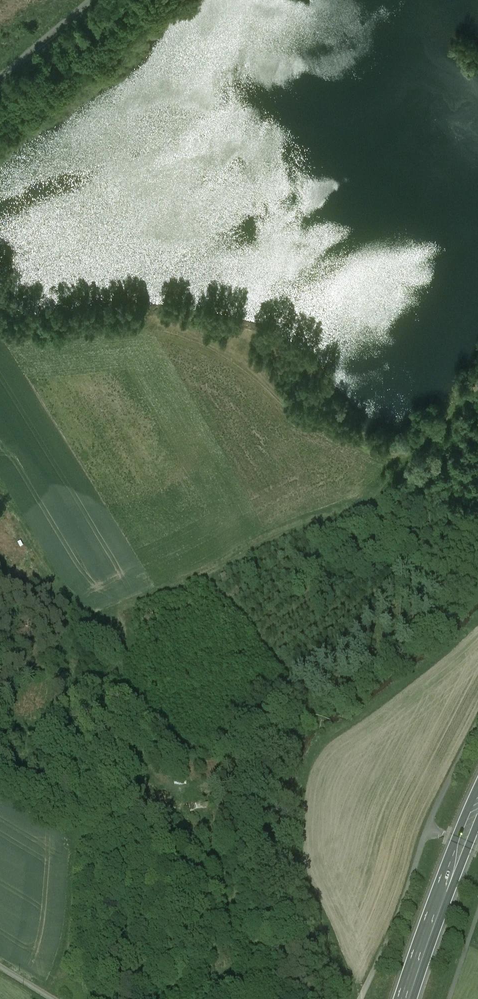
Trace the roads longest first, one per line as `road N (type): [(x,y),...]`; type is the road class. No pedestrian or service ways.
road 1 (track): [(76,998),(64,961),(76,893),(74,726),(109,672),(122,666)]
road 2 (primary): [(477,806),(408,998)]

